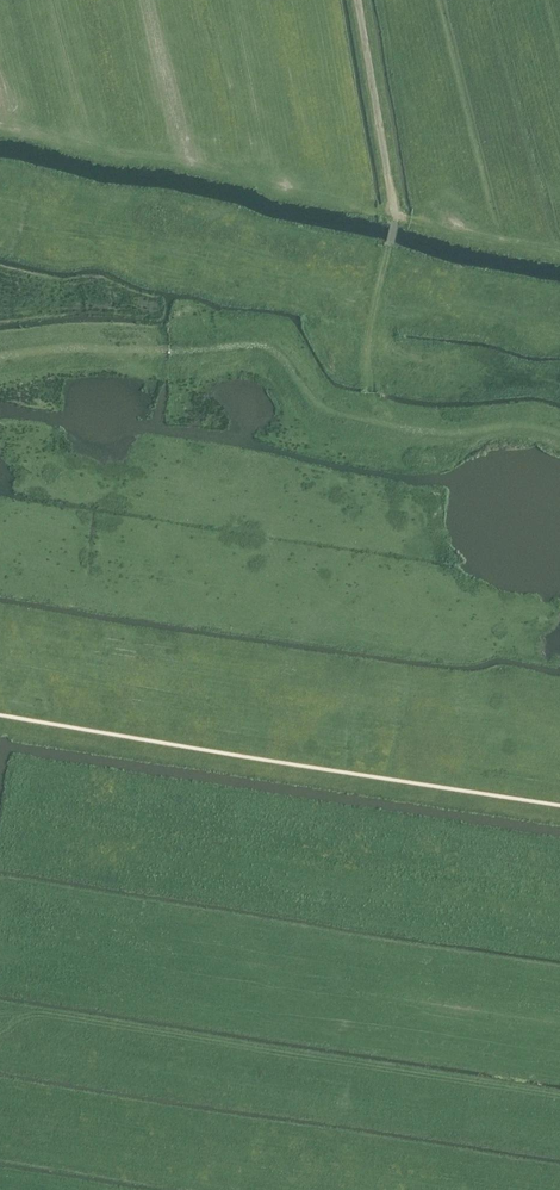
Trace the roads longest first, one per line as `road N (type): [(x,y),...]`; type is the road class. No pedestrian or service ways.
road 1 (unclassified): [(395,215),(356,0)]
road 2 (track): [(379,420),(366,352),(395,215)]
road 3 (track): [(559,435),(528,424),(453,433),(379,420)]

